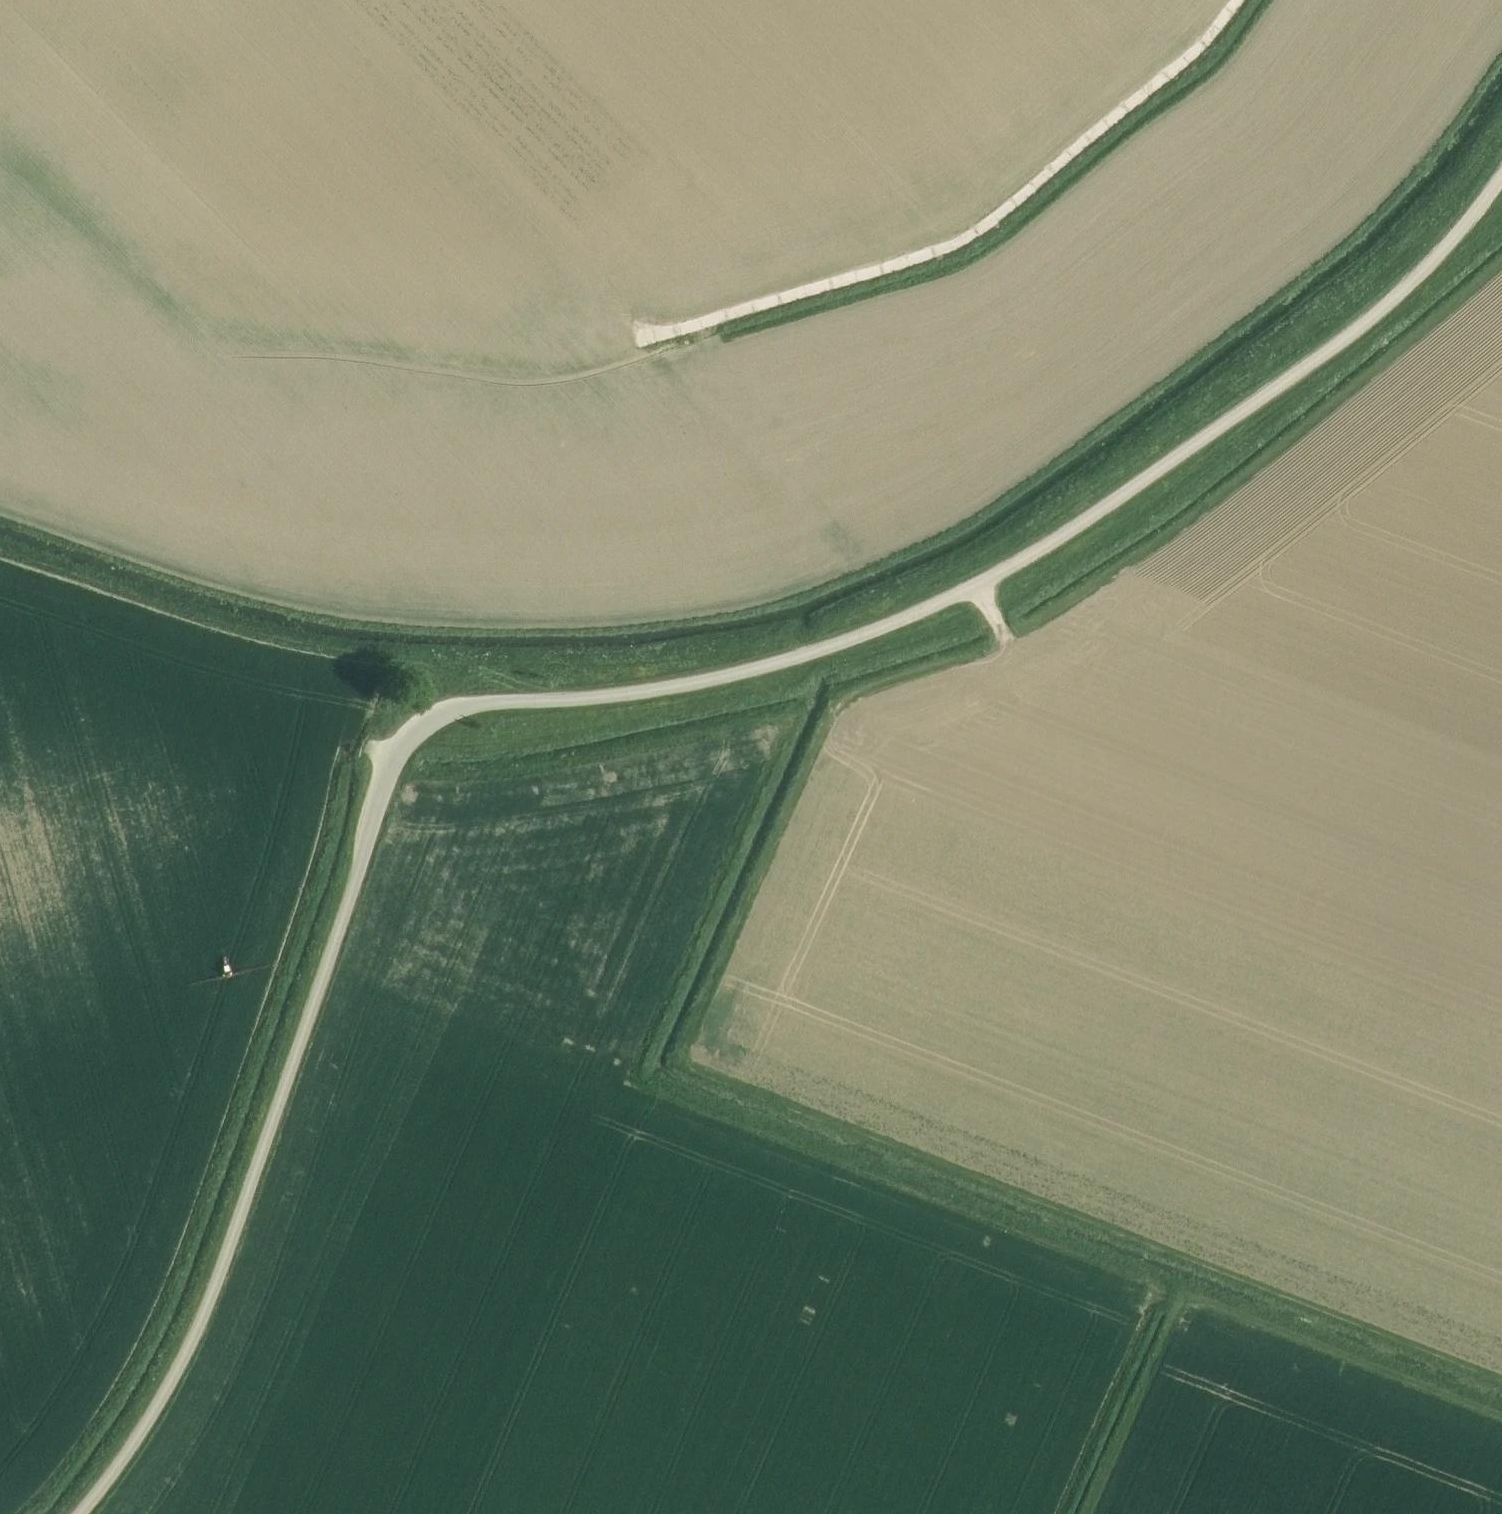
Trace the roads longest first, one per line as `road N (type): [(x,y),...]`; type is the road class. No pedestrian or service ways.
road 1 (track): [(637,338),(955,244),(1199,49),(1240,0)]

